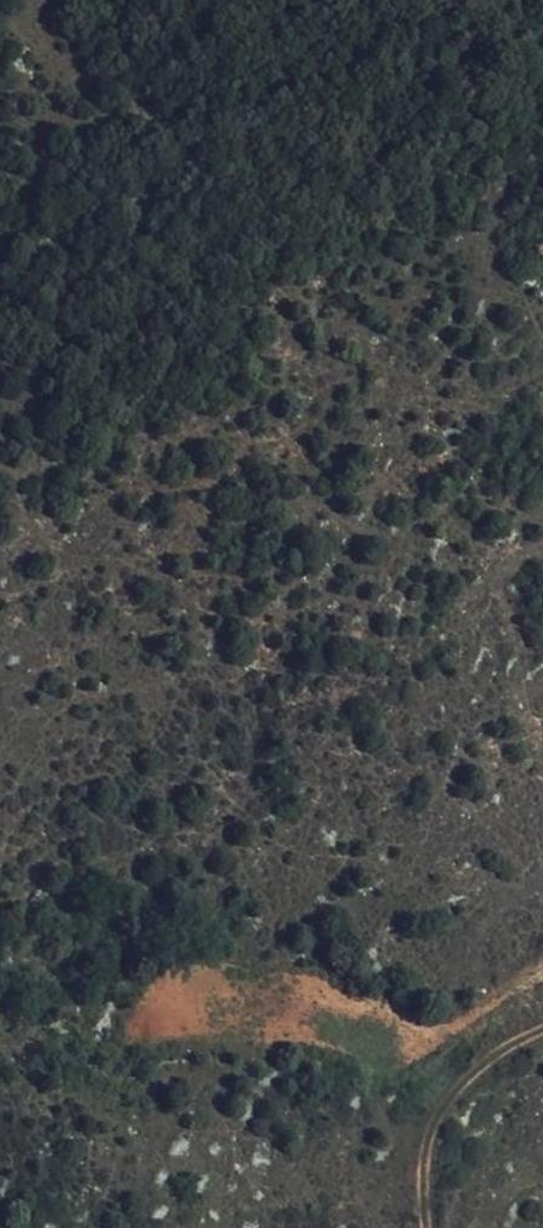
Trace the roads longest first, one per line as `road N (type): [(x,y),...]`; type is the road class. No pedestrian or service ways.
road 1 (track): [(428,1227),(425,1139),(492,1055),(542,1033)]

